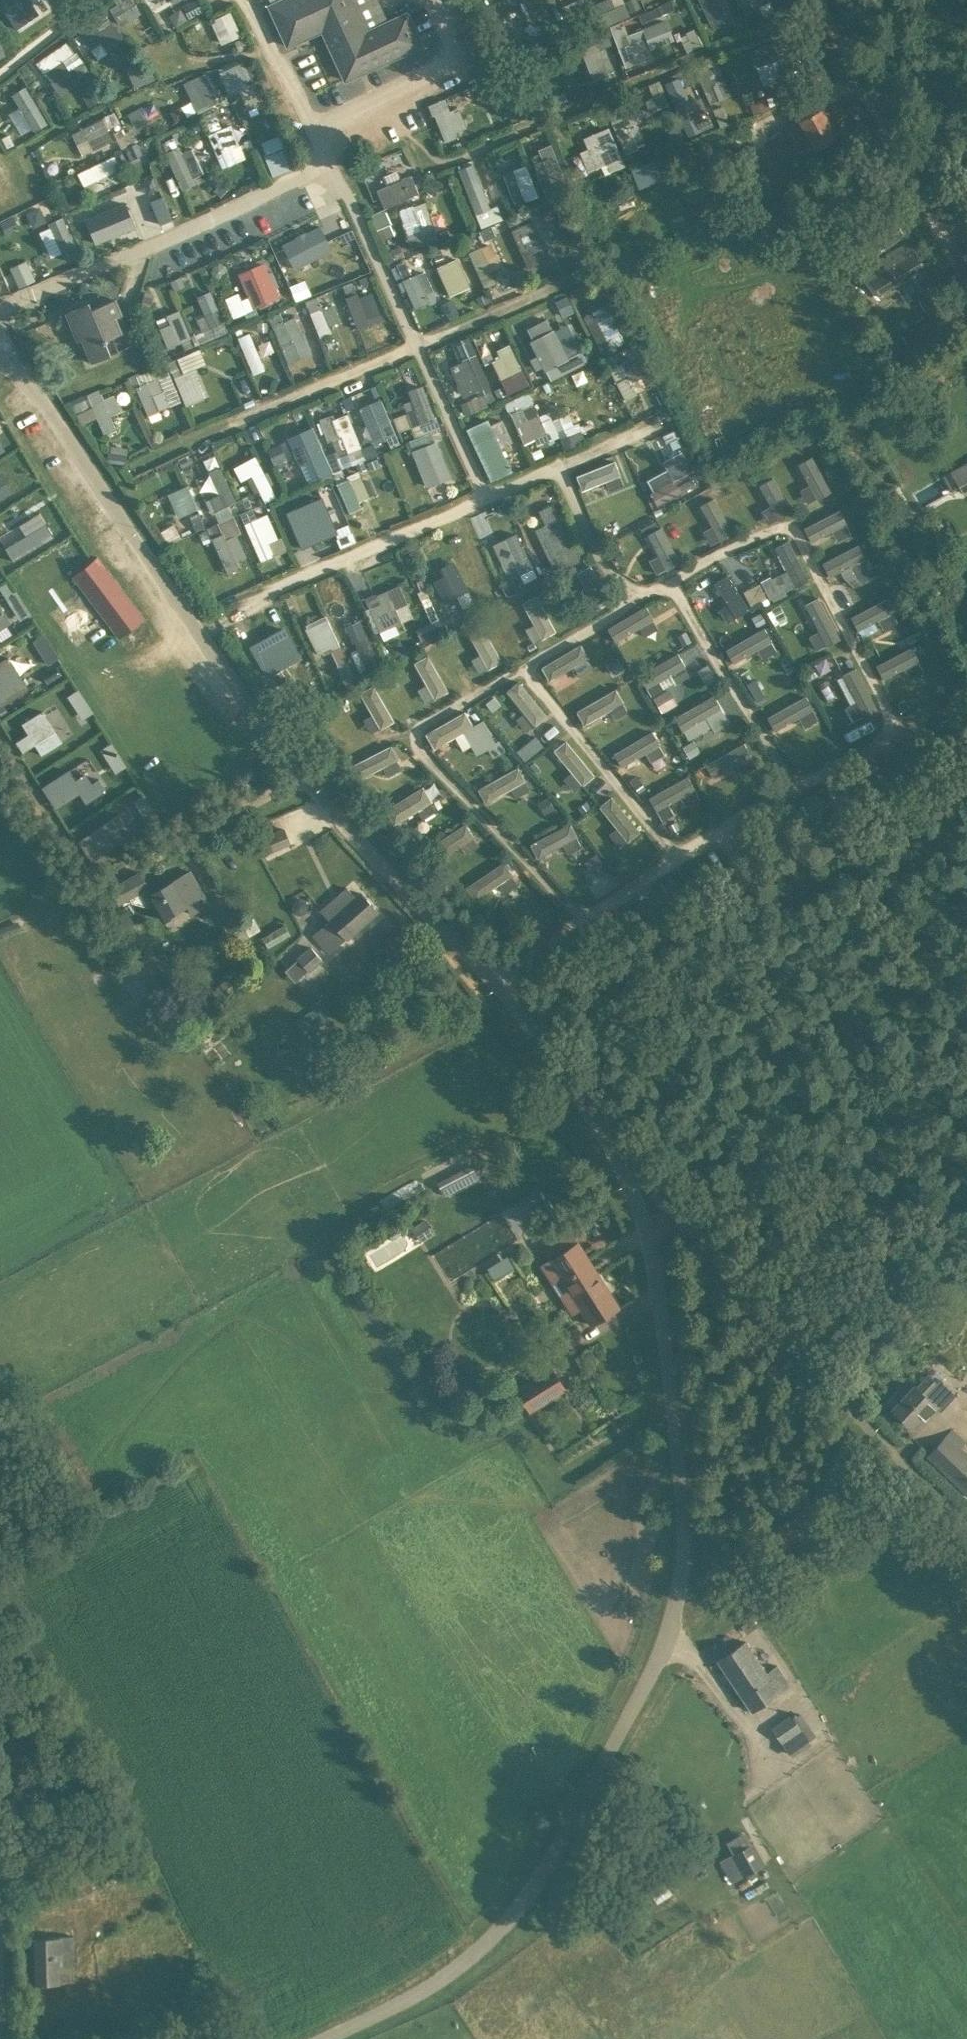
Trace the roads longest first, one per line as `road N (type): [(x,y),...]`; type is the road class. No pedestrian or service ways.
road 1 (unclassified): [(308,2038),(417,1989),(496,1930),(548,1863),(670,1638),(683,1581),(671,1348),(627,1158)]
road 2 (unclassified): [(627,1158),(545,1044),(355,829),(0,348)]
road 3 (unclassified): [(966,1516),(627,1158)]
road 4 (track): [(966,276),(819,0)]

